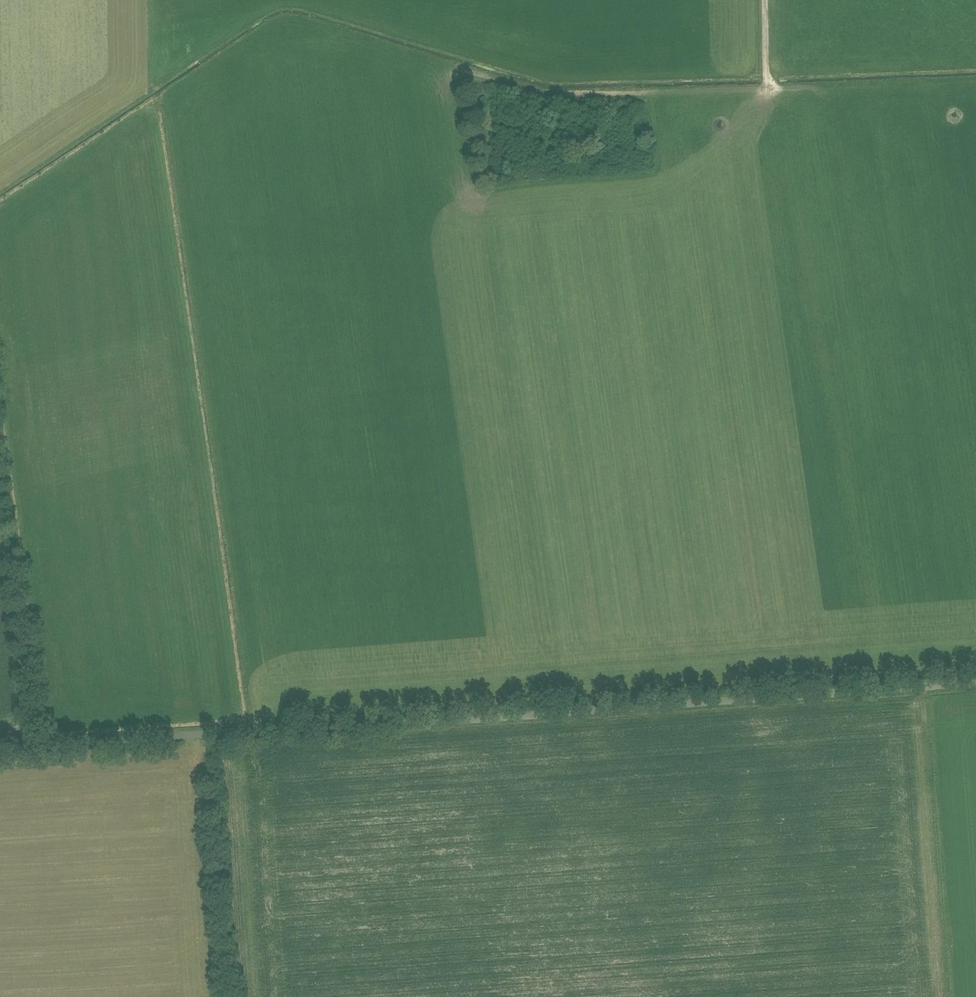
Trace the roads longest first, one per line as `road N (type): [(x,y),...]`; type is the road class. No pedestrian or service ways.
road 1 (unclassified): [(0,748),(975,679)]

